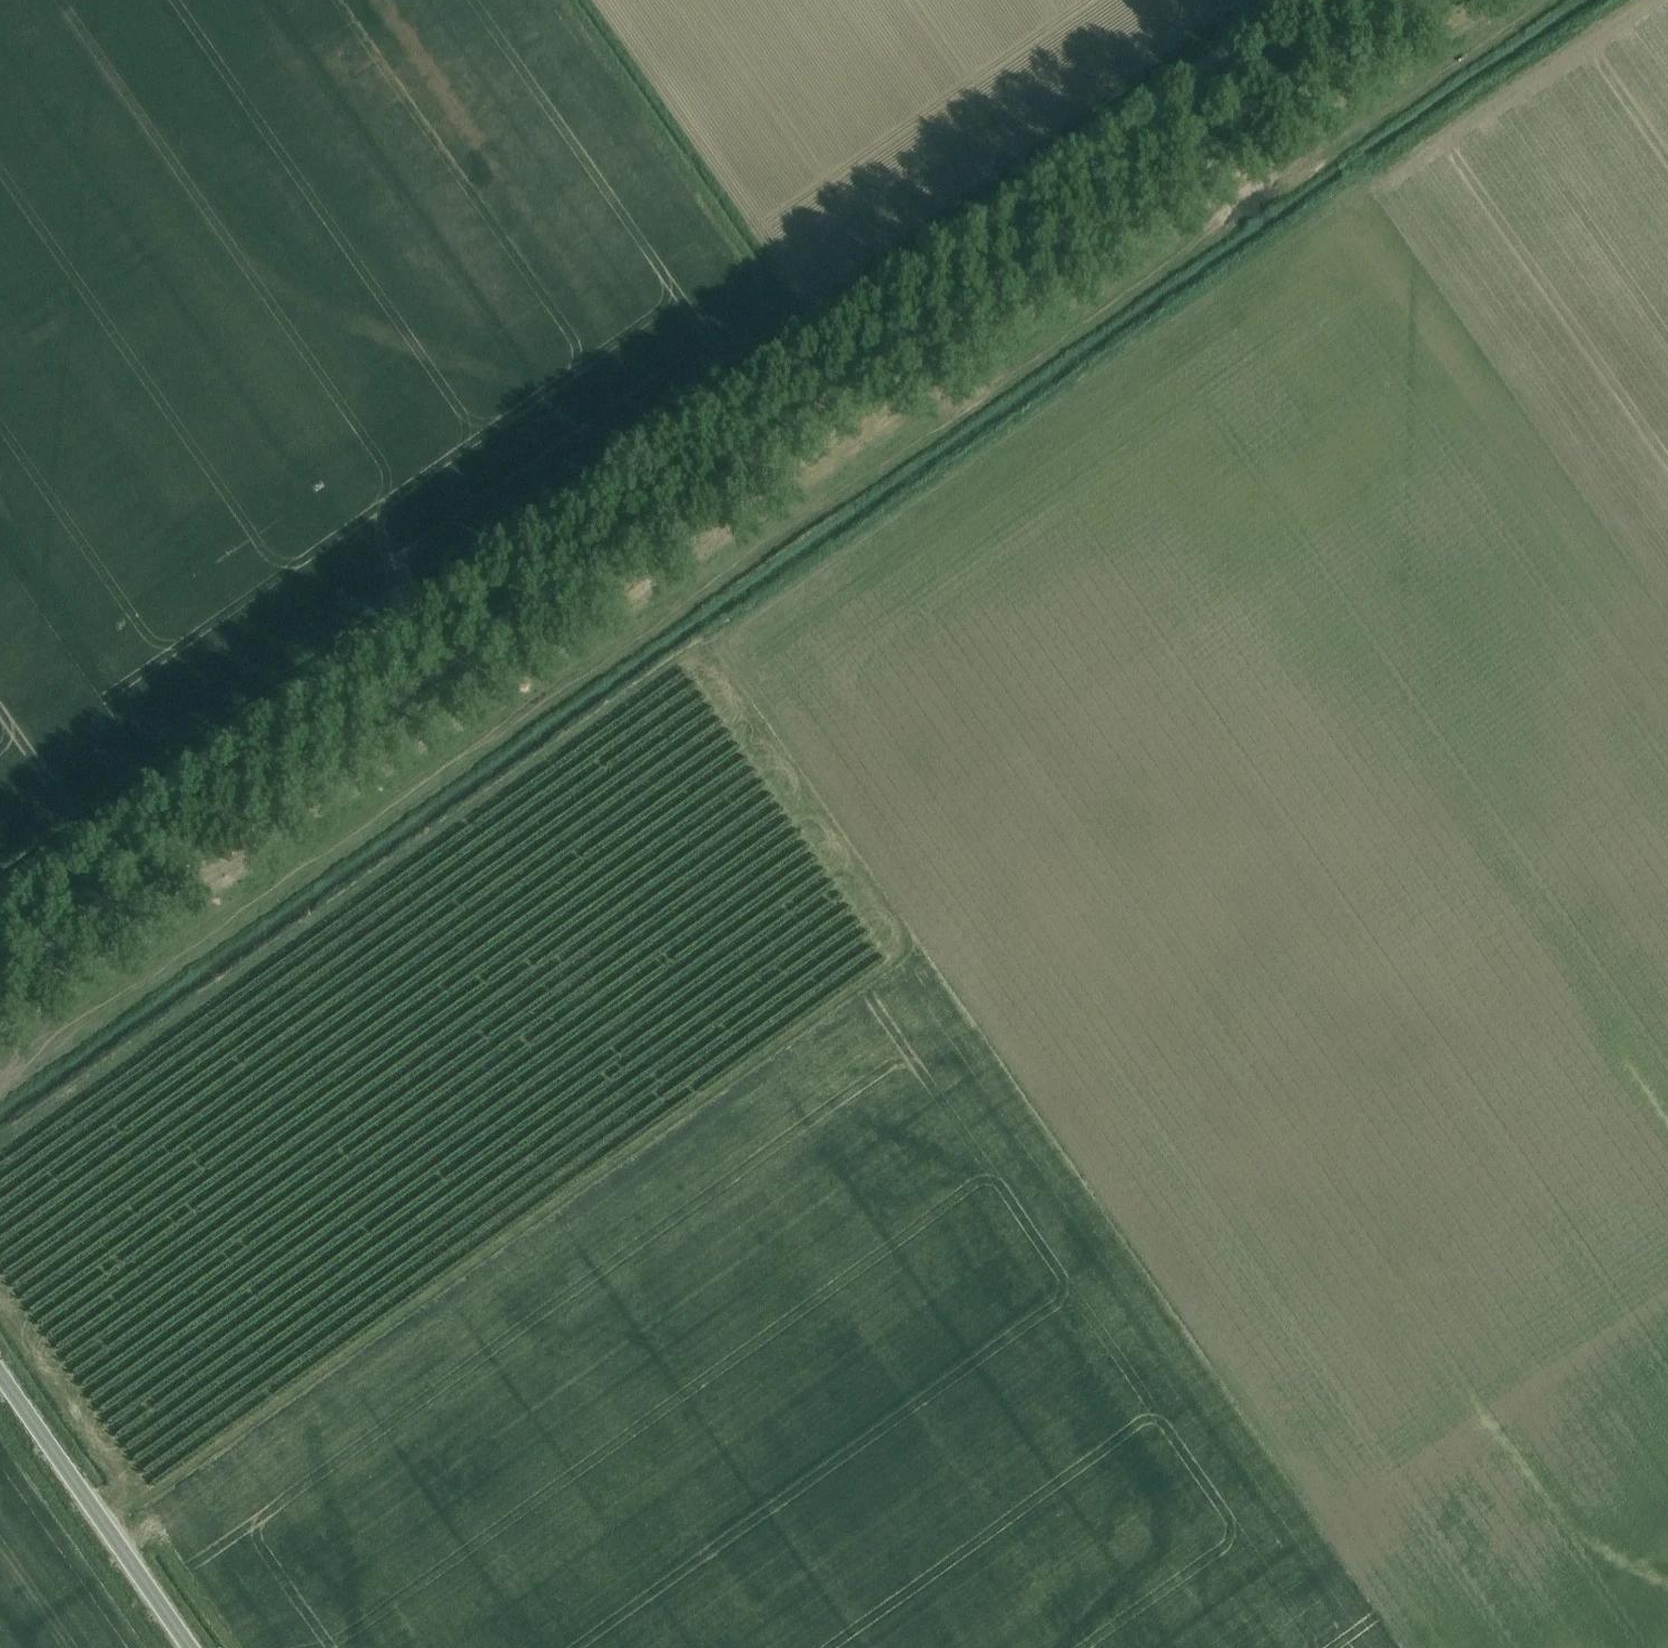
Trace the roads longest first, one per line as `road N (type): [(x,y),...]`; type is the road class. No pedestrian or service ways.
road 1 (track): [(1298,0),(0,901)]
road 2 (unclassified): [(189,1647),(0,1375)]

